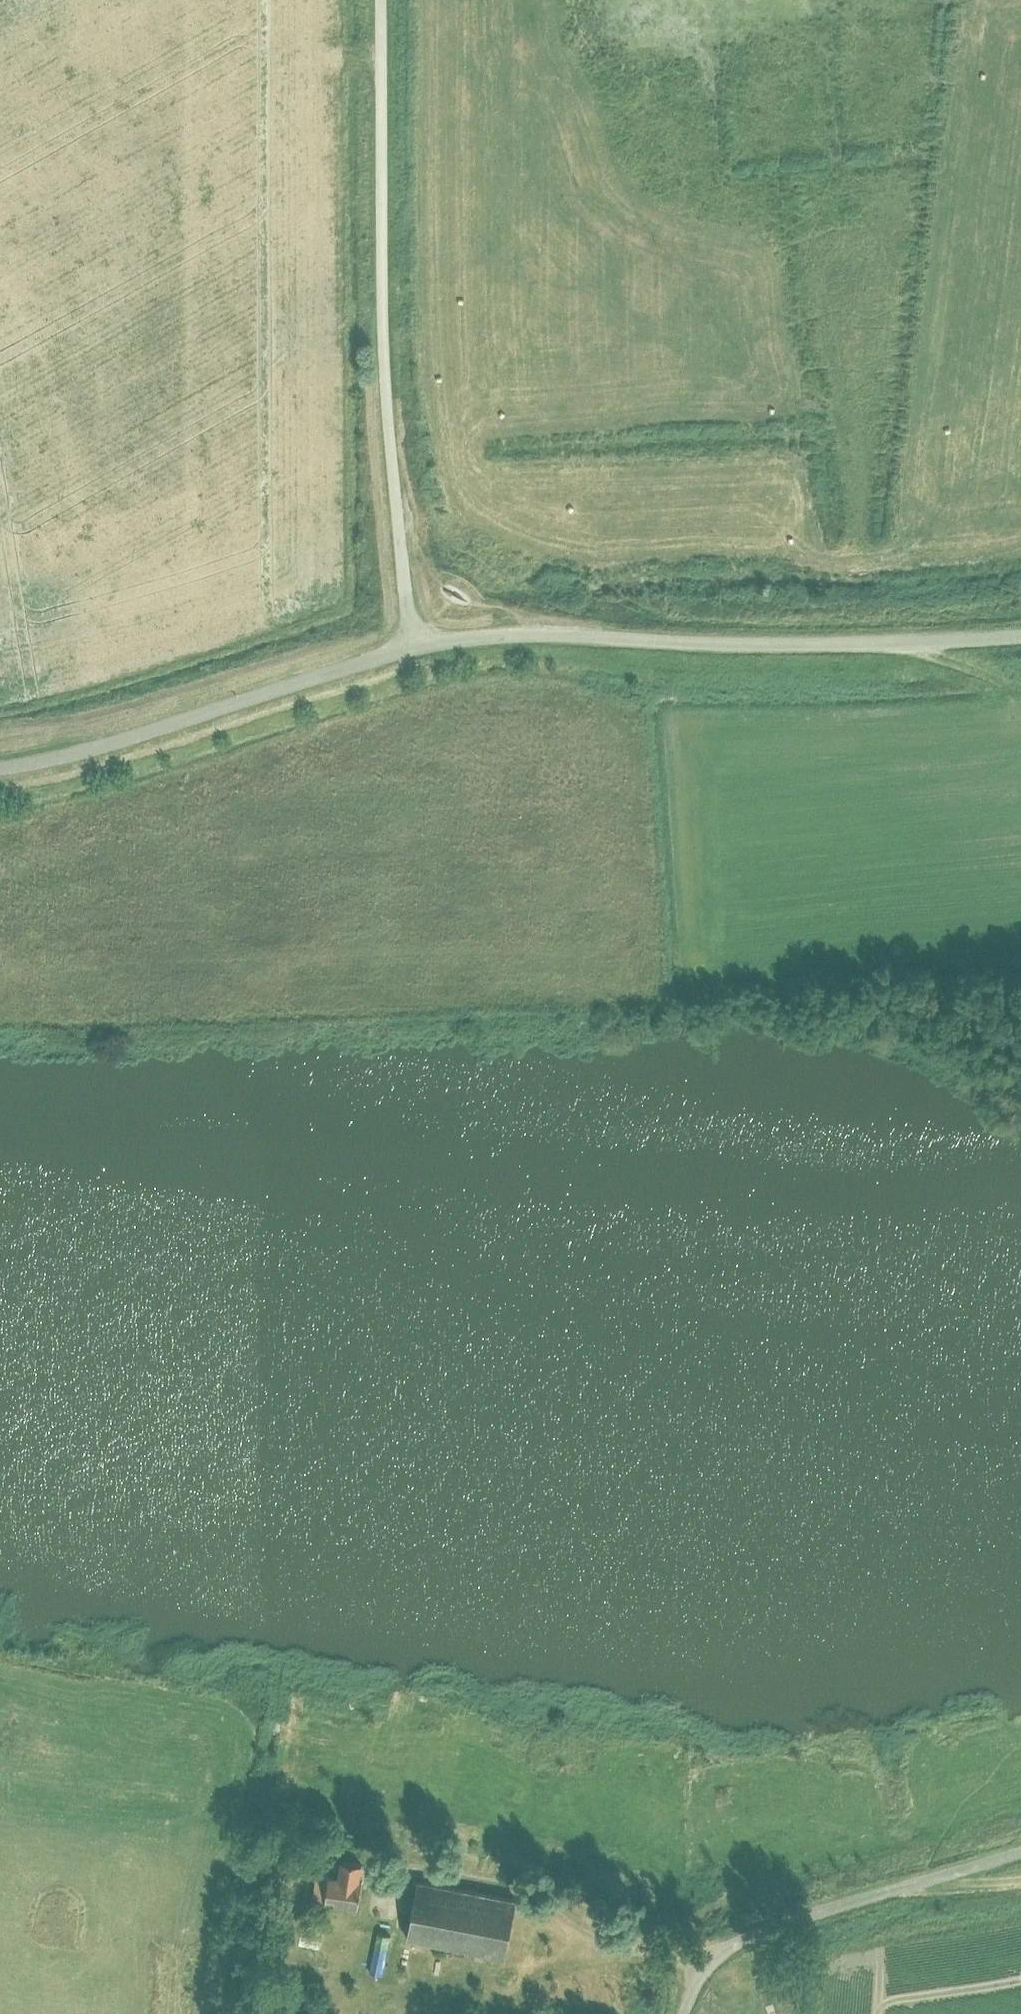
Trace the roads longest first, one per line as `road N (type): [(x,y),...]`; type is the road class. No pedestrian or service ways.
road 1 (unclassified): [(414,648),(386,391),(381,0)]
road 2 (unclassified): [(1020,635),(777,643),(542,635),(414,648)]
road 3 (unclassified): [(414,648),(122,740),(0,770)]
road 4 (unclassified): [(1020,1853),(740,1942),(706,1967),(683,2013)]

